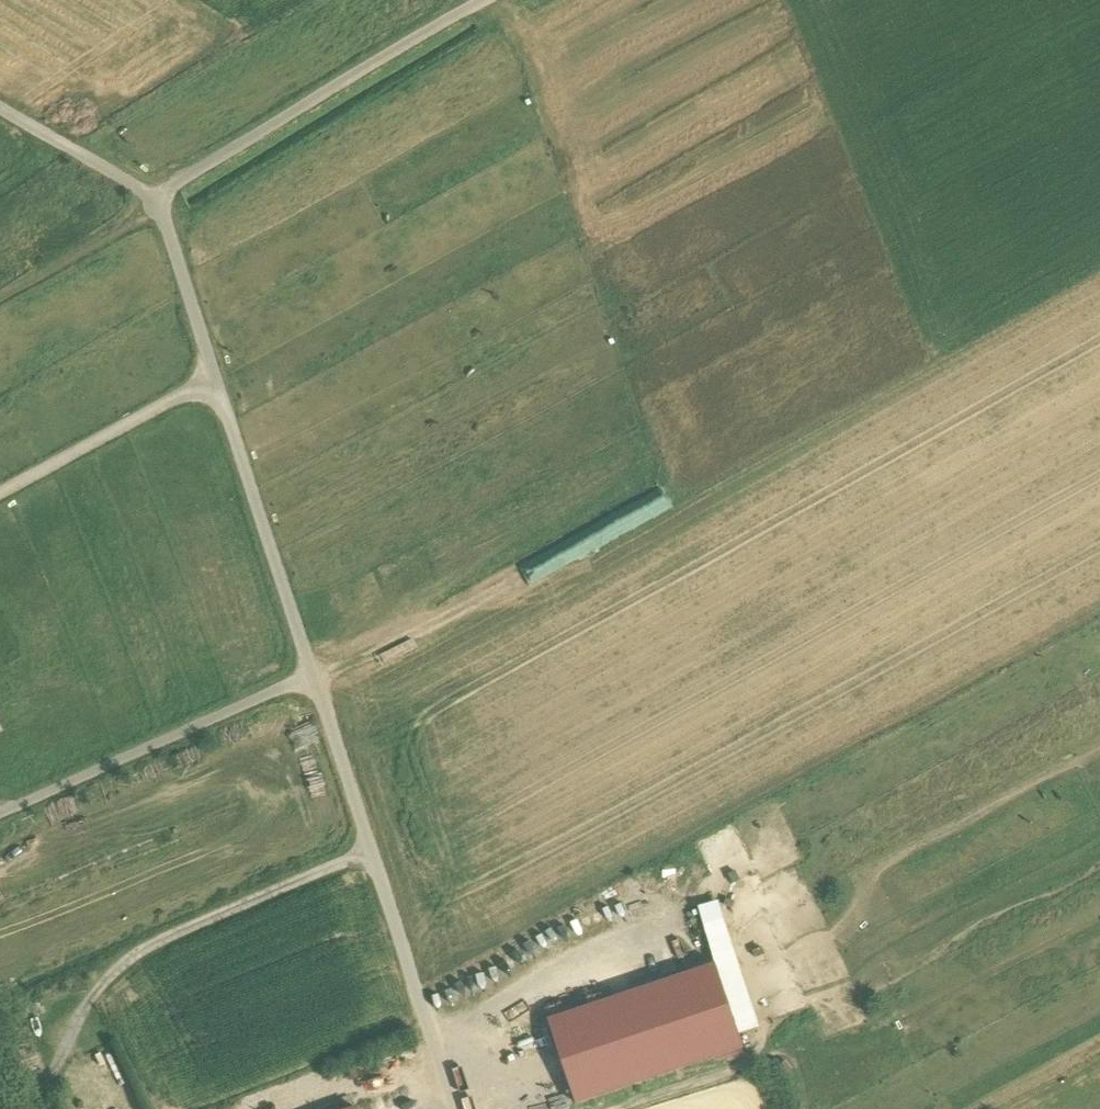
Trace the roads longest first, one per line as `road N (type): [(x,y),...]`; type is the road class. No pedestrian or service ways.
road 1 (track): [(311,677),(148,188)]
road 2 (track): [(373,858),(174,936),(118,969),(54,1077),(0,1099)]
road 3 (track): [(456,1108),(311,677)]
road 4 (track): [(490,0),(148,188)]
road 5 (track): [(0,814),(311,677)]
road 6 (track): [(212,380),(0,492)]
road 7 (track): [(0,315),(161,215)]
road 8 (track): [(148,188),(125,187),(0,111)]

